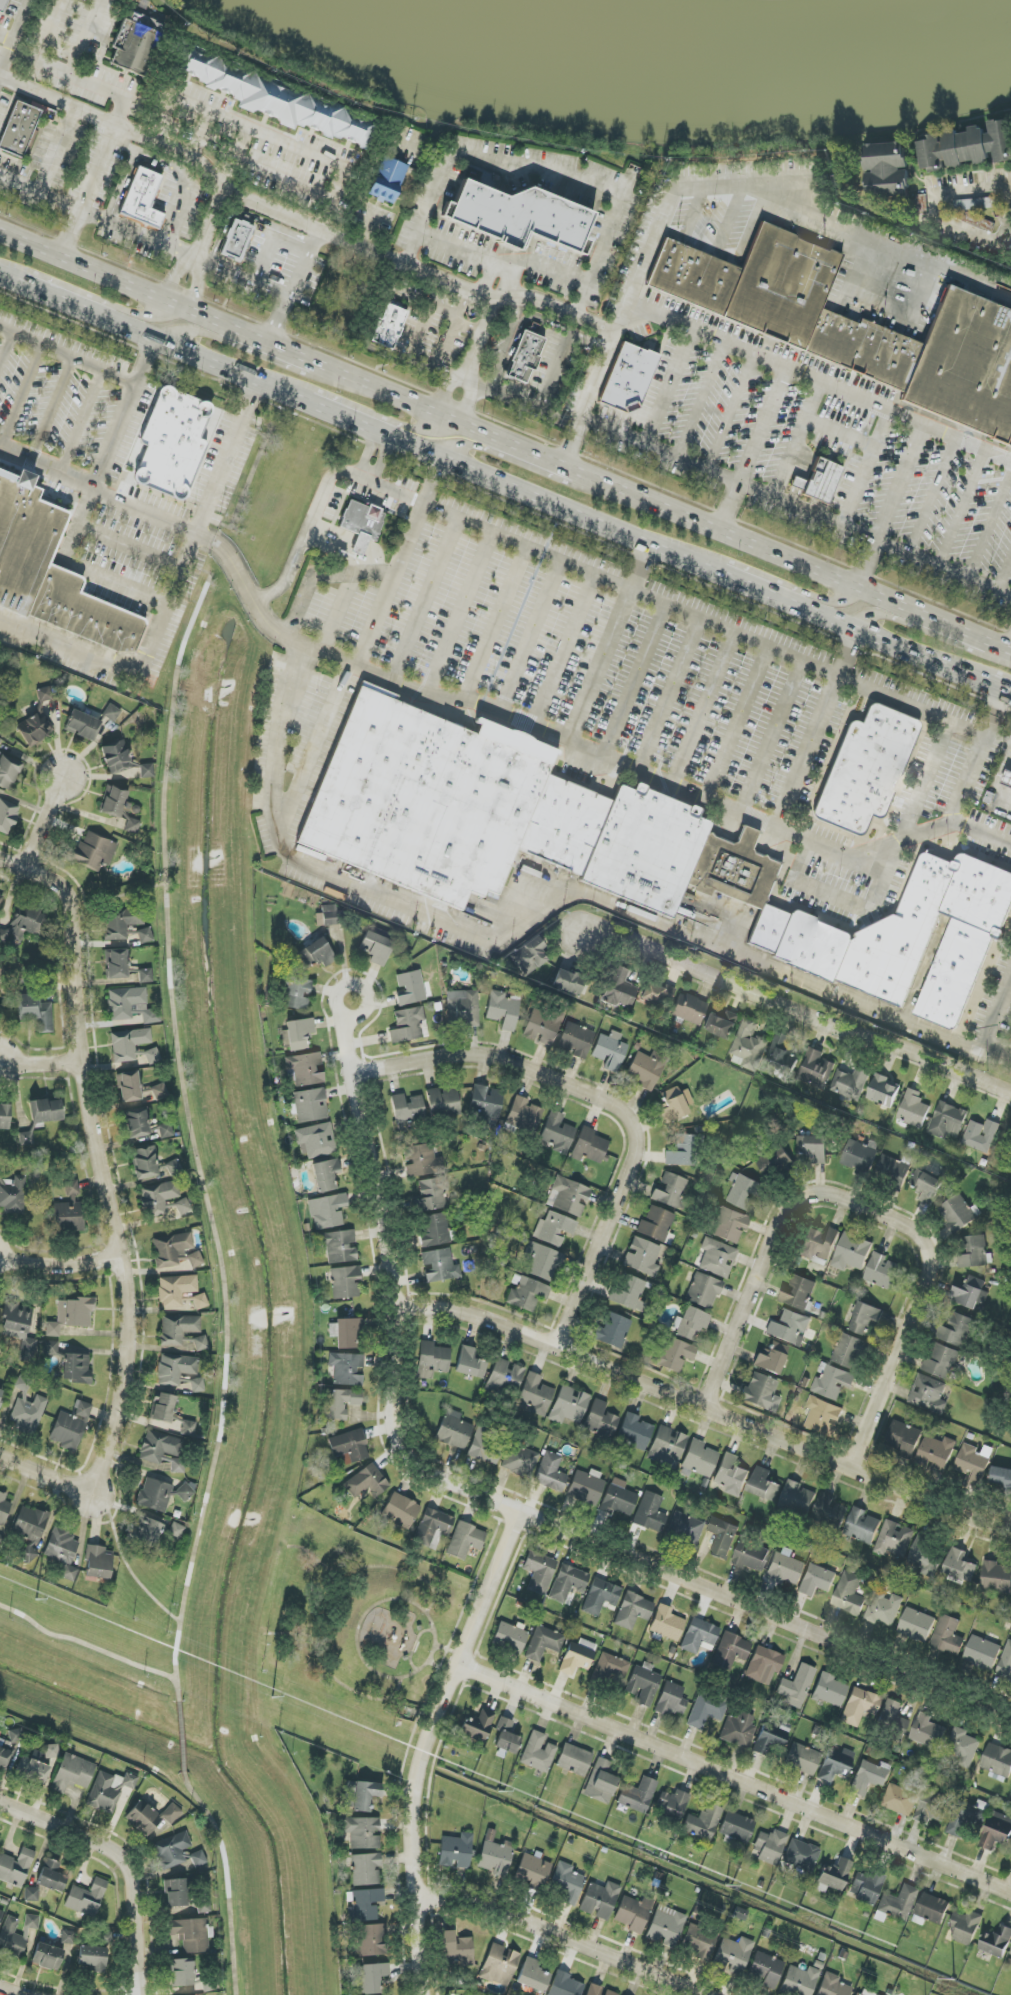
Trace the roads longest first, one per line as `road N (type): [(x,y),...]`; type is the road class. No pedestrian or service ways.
road 1 (residential): [(1010,1713),(471,1494),(420,1465),(398,1418),(395,1225),(352,999)]
road 2 (residential): [(1010,1525),(970,1520),(566,1341),(462,1304),(402,1305)]
road 3 (residential): [(853,1467),(936,1279),(939,1255),(929,1233),(831,1186),(803,1193),(789,1213),(713,1407)]
road 4 (residential): [(93,1493),(116,1399),(127,1295),(80,1062),(71,906)]
road 5 (residential): [(463,1661),(1010,1888)]
road 6 (residential): [(566,1341),(637,1167),(646,1139),(641,1120),(629,1104),(493,1049),(365,1068)]
road 7 (residential): [(432,1994),(427,1758),(520,1511)]
road 8 (residential): [(1010,1089),(587,923)]
road 9 (primary): [(944,623),(578,470)]
road 10 (primary): [(357,421),(721,576)]
road 11 (residential): [(426,1891),(464,1891),(713,1994)]
road 12 (primary): [(275,341),(0,228)]
road 13 (primary): [(54,296),(308,400)]
road 14 (primary): [(537,453),(318,359)]
road 15 (primary): [(773,598),(989,685)]
road 16 (residential): [(1010,177),(932,189),(930,220),(1001,245),(1010,228)]
road 17 (residential): [(132,1901),(131,1876),(102,1848),(0,1806)]
road 18 (primary): [(54,296),(146,317),(176,300)]
road 19 (residential): [(120,1256),(54,1263),(0,1256)]
road 20 (primary): [(275,341),(175,330),(159,340)]

